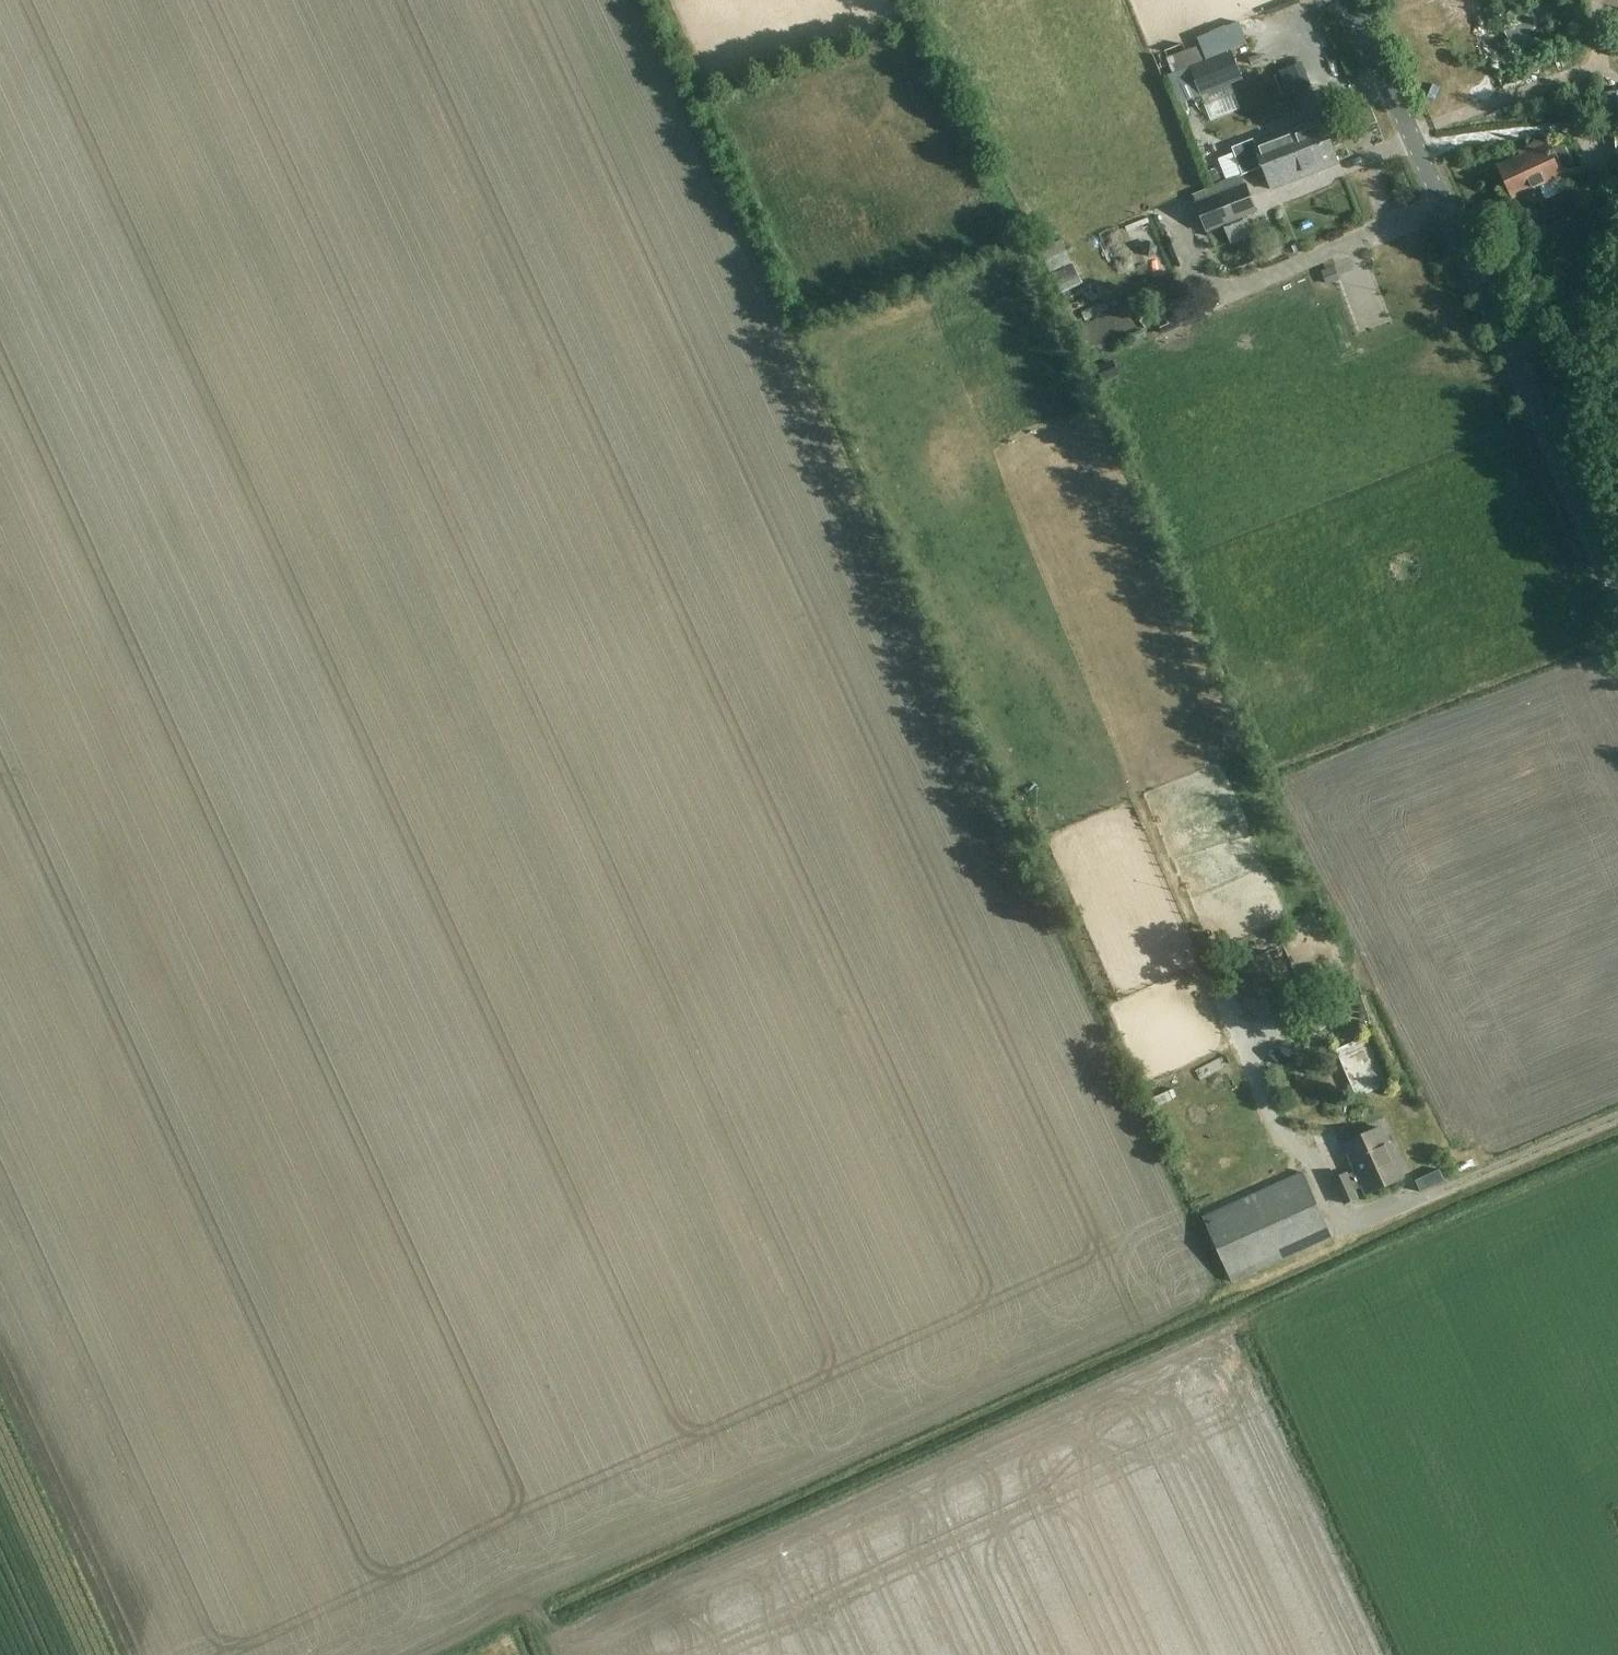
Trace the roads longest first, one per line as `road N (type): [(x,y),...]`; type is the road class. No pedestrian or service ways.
road 1 (tertiary): [(1617,594),(1347,0)]

